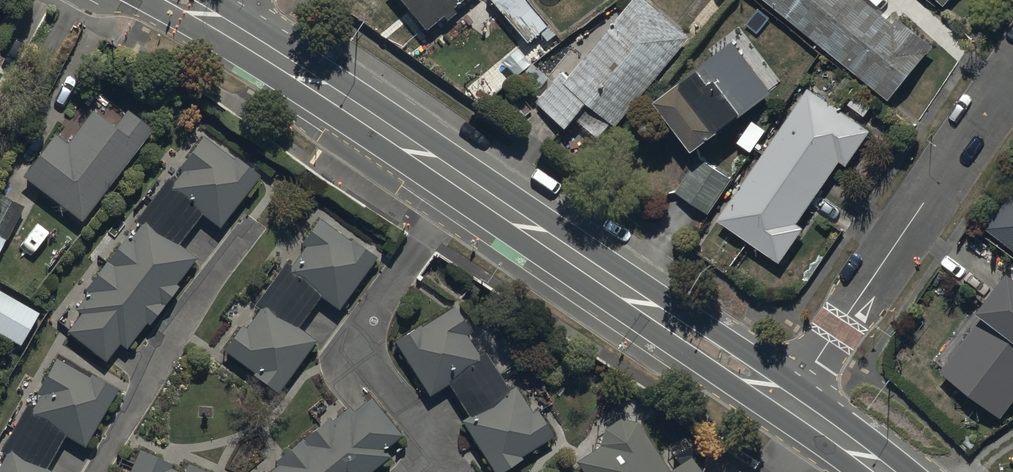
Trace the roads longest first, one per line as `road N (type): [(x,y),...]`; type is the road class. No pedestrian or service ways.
road 1 (secondary): [(223,25),(793,406)]
road 2 (residential): [(793,406),(920,206),(1012,83)]

